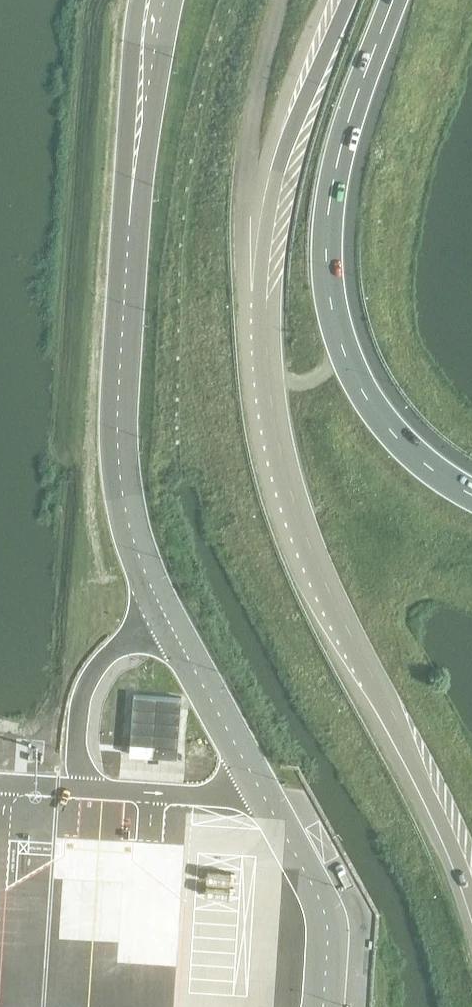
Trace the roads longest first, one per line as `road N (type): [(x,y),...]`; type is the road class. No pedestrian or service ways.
road 1 (motorway): [(346,0),(284,147),(266,222),(262,381),(306,555),(426,789),(471,899)]
road 2 (trunk): [(471,483),(394,422),(370,388),(336,287),(339,175),(399,0)]

